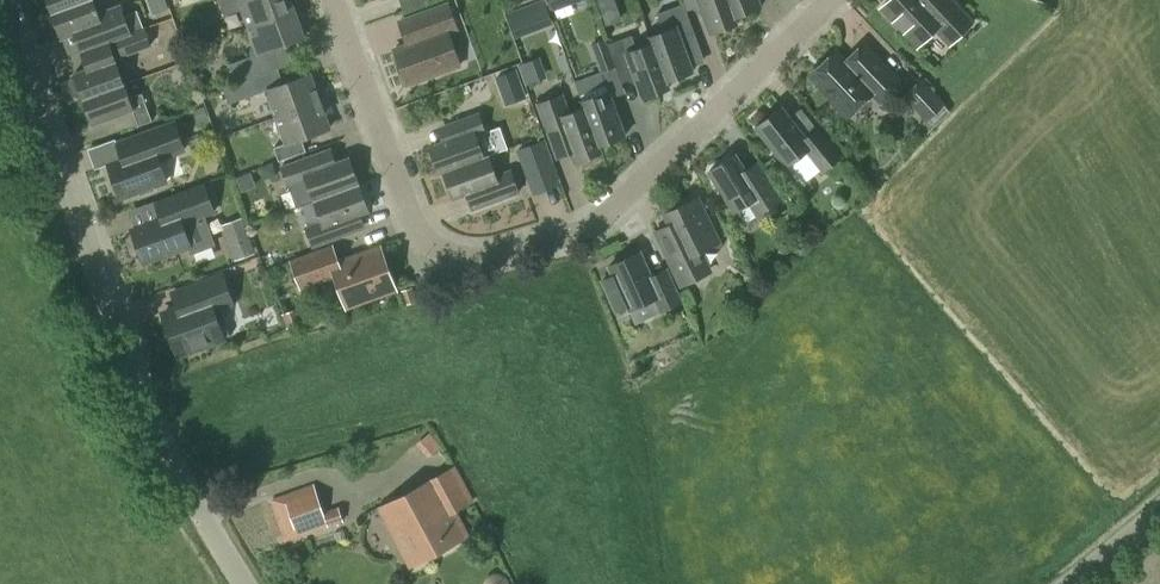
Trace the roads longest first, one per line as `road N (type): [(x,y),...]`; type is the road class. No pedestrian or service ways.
road 1 (residential): [(828,0),(620,205),(579,234),(480,254),(439,249),(414,220),(336,0)]
road 2 (unclassified): [(245,583),(122,329),(7,0)]

